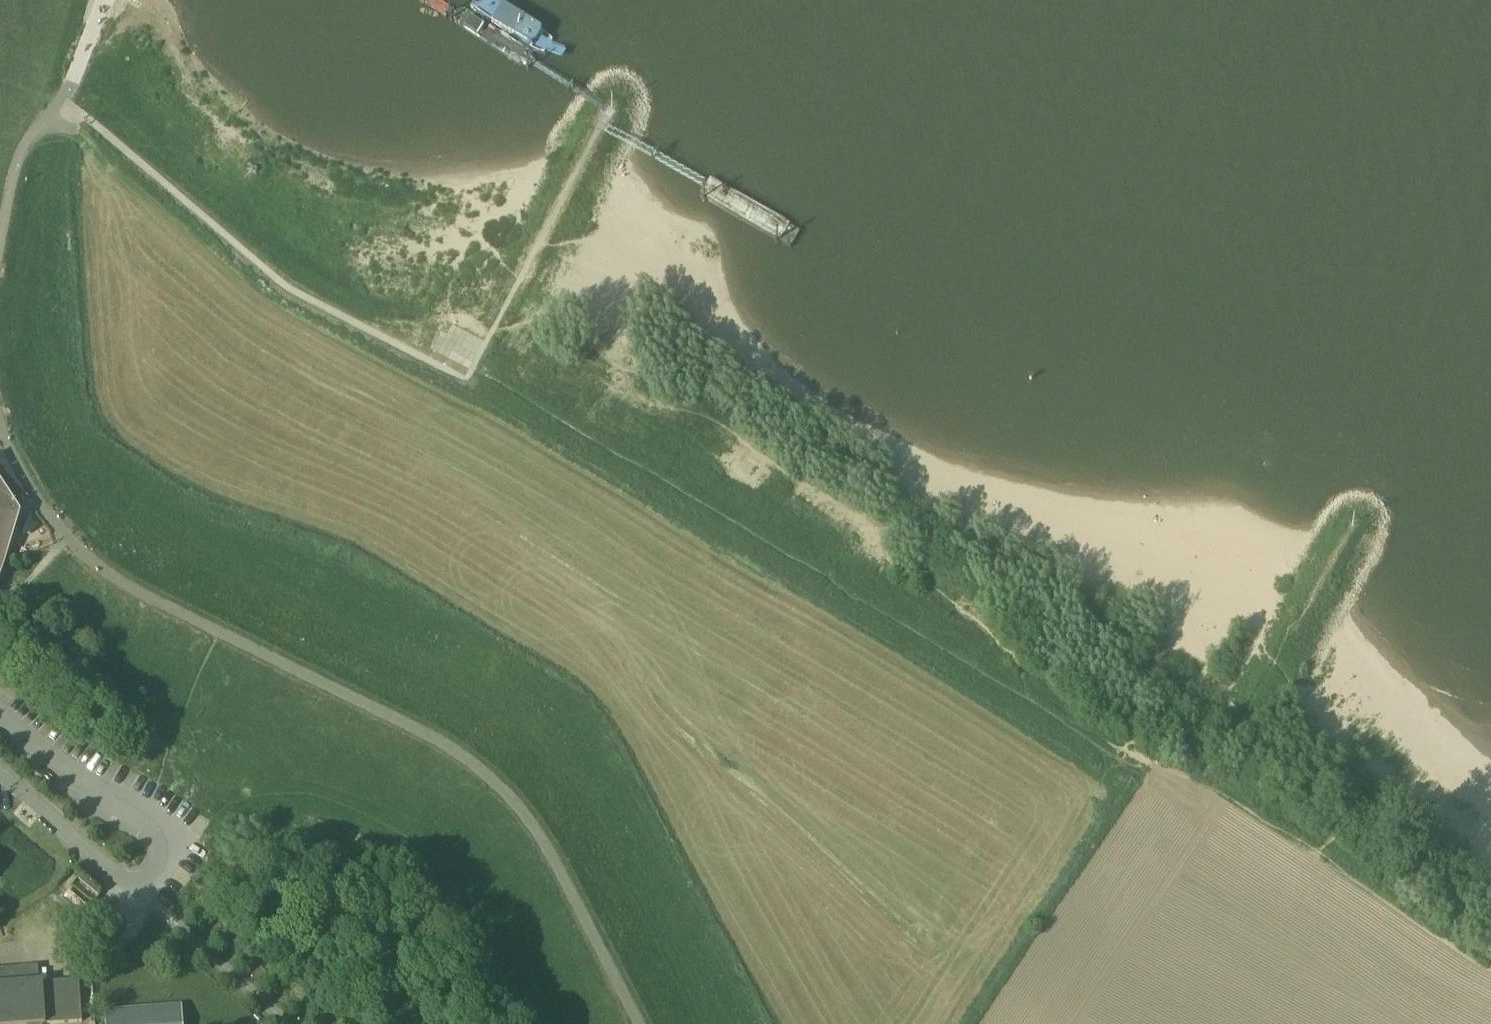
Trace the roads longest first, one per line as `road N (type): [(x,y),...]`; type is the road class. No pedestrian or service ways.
road 1 (track): [(58,101),(317,309),(454,377)]
road 2 (unclassified): [(0,233),(18,162),(87,52)]
road 3 (residential): [(0,769),(138,891)]

